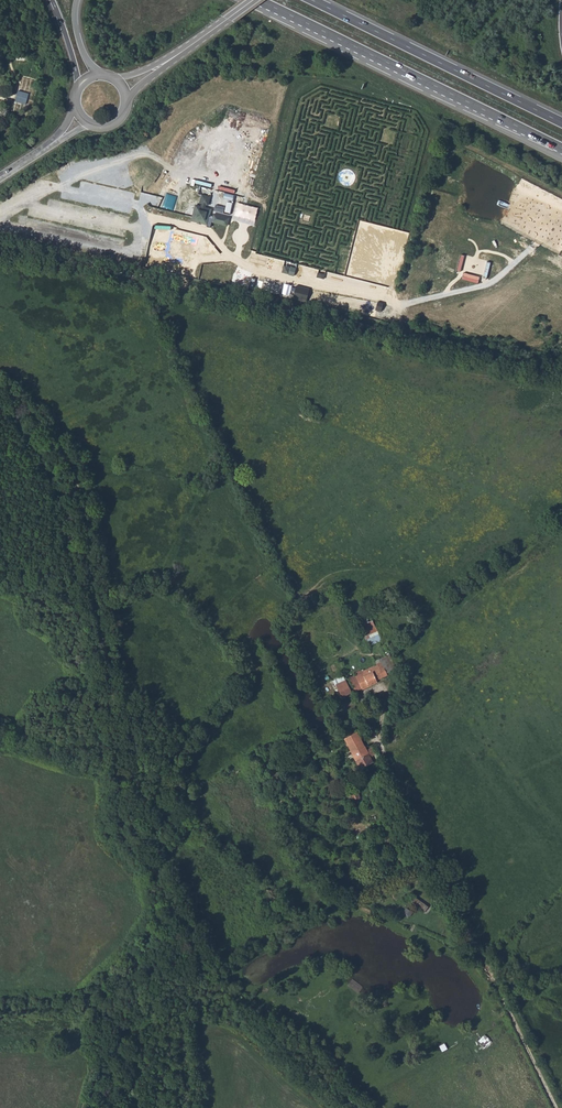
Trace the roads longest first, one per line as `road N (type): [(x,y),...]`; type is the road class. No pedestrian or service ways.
road 1 (track): [(174,905),(130,830),(79,485),(36,418),(0,386)]
road 2 (unclassified): [(359,709),(556,1107)]
road 3 (trunk): [(257,0),(561,148)]
road 4 (track): [(360,1107),(292,1044),(219,997),(174,905)]
road 5 (trunk): [(561,123),(312,0)]
road 6 (track): [(84,1107),(109,1014),(174,905)]

